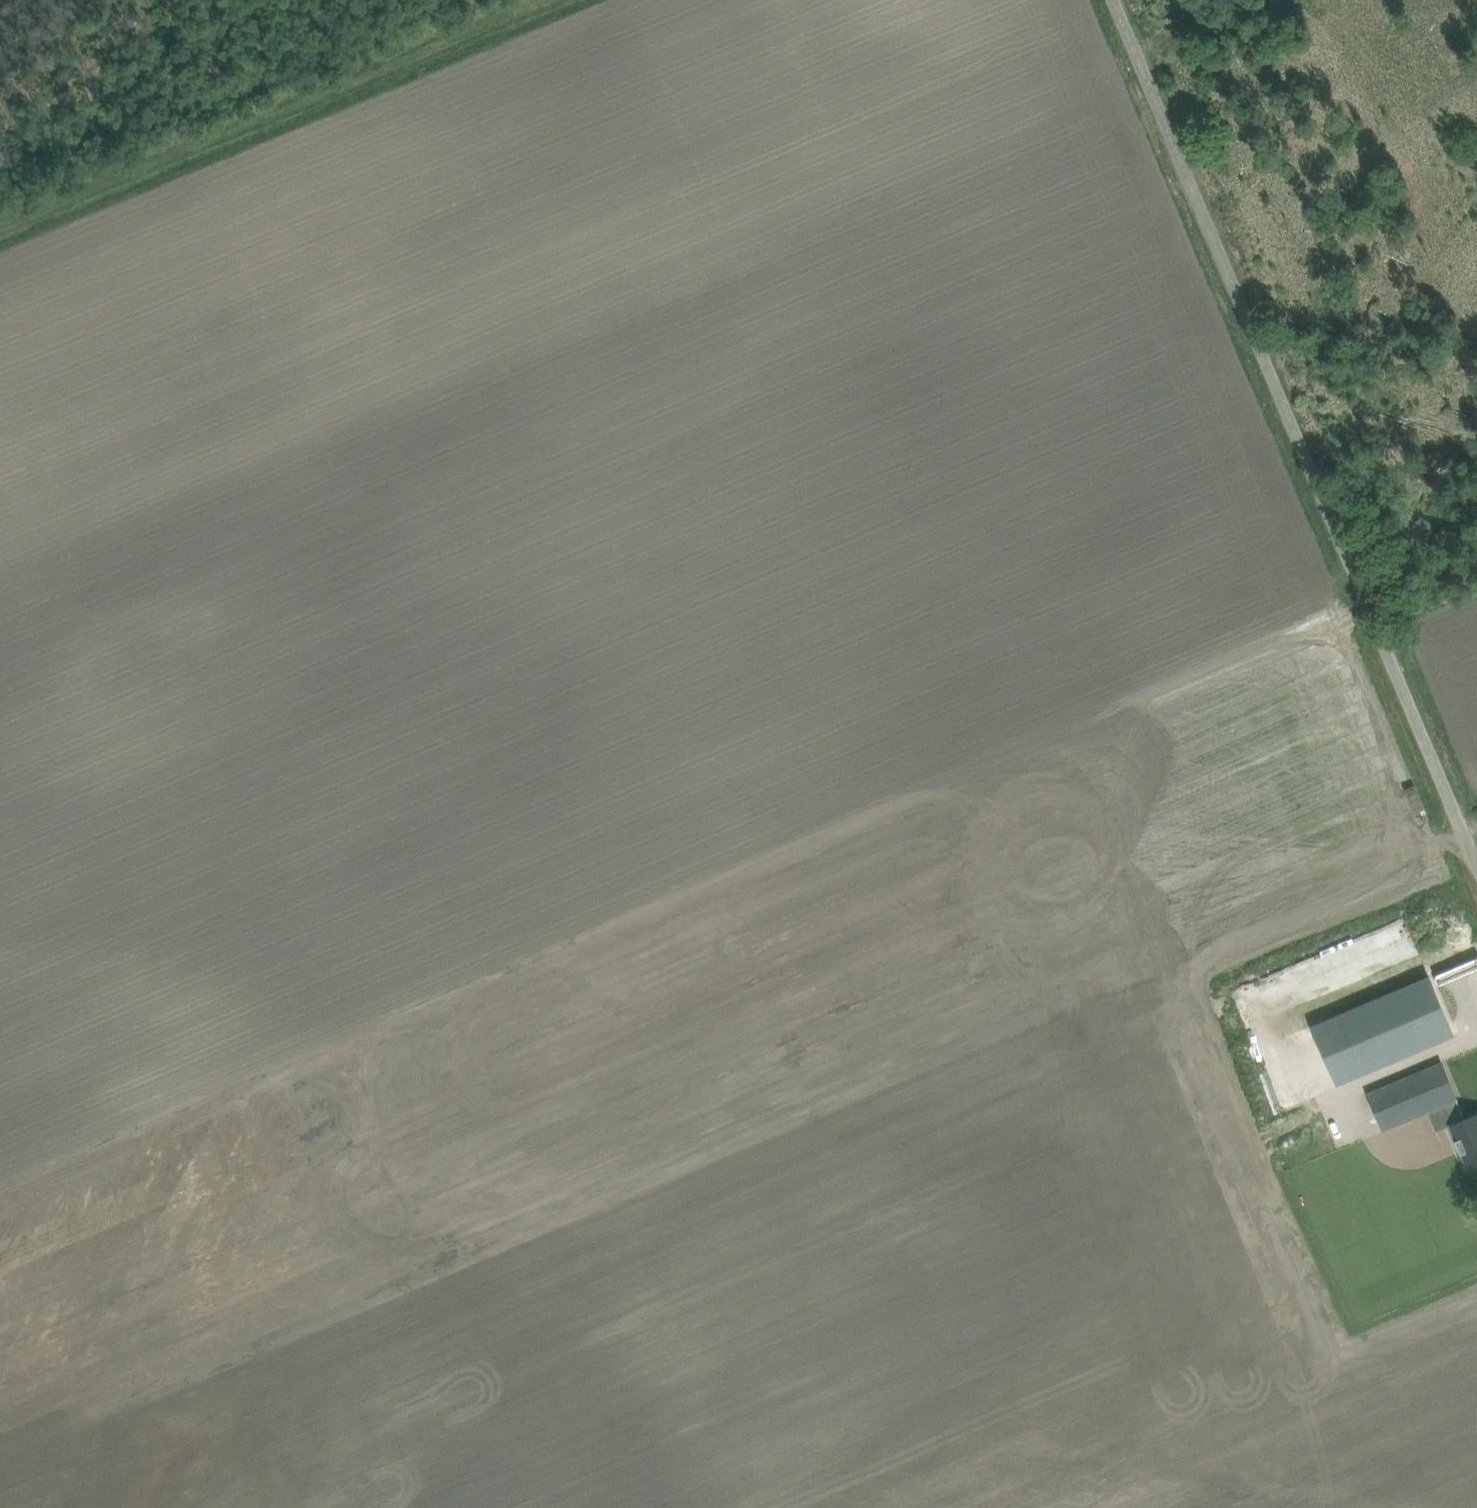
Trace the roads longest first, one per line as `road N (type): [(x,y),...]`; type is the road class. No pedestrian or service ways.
road 1 (unclassified): [(1476,857),(1115,0)]
road 2 (track): [(554,0),(0,232)]

